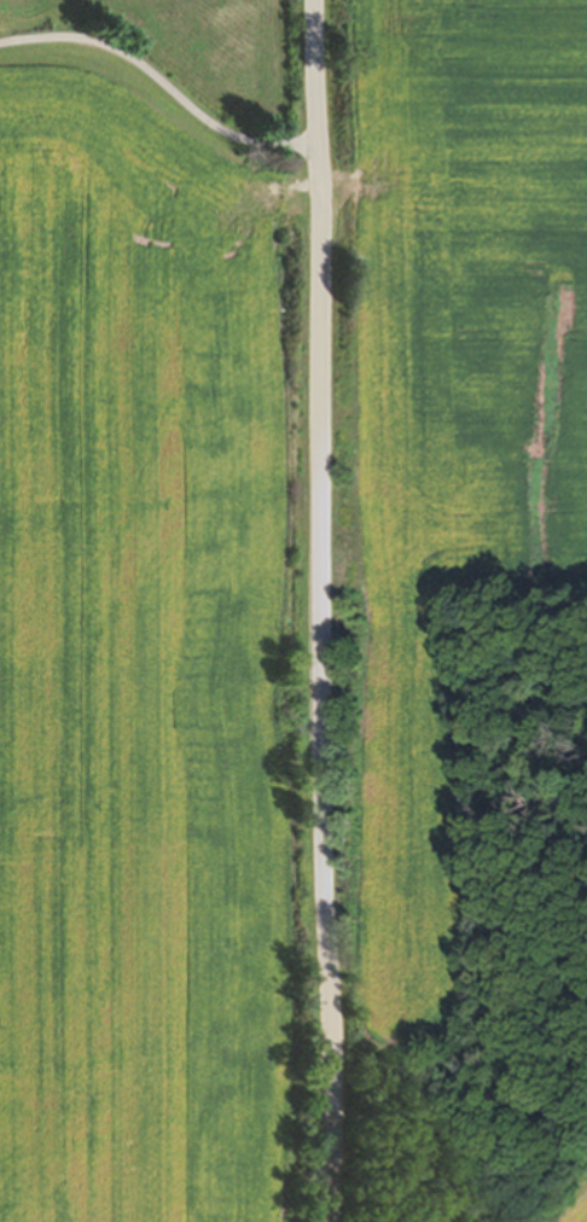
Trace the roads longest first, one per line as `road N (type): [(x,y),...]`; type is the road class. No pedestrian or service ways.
road 1 (residential): [(330,1221),(308,0)]

